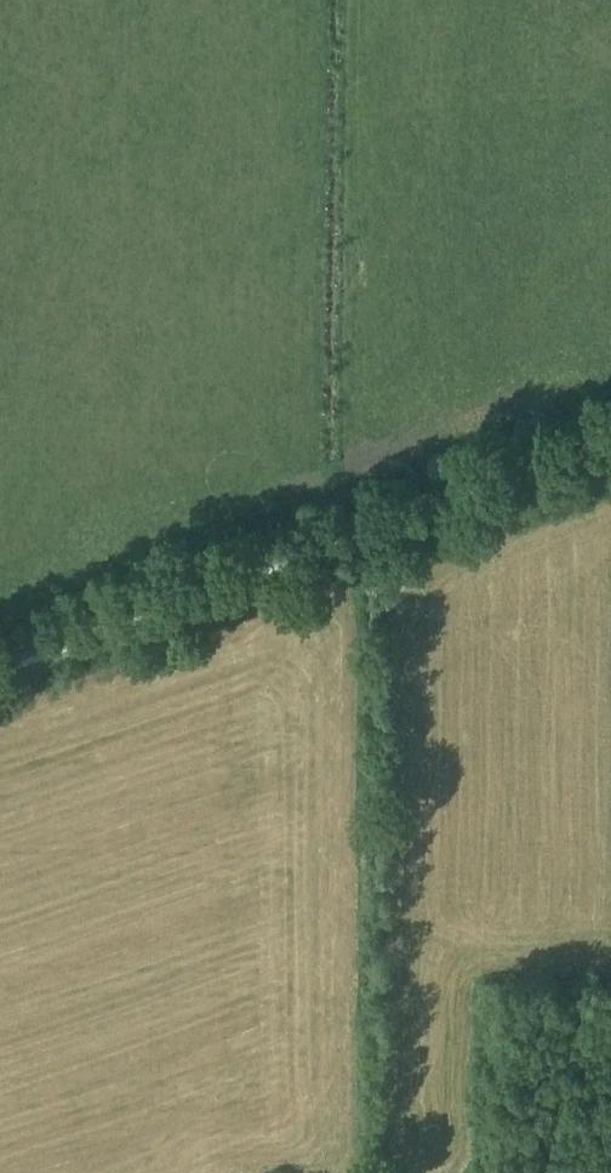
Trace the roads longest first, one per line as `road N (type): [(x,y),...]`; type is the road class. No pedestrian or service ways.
road 1 (track): [(0,654),(610,425)]

